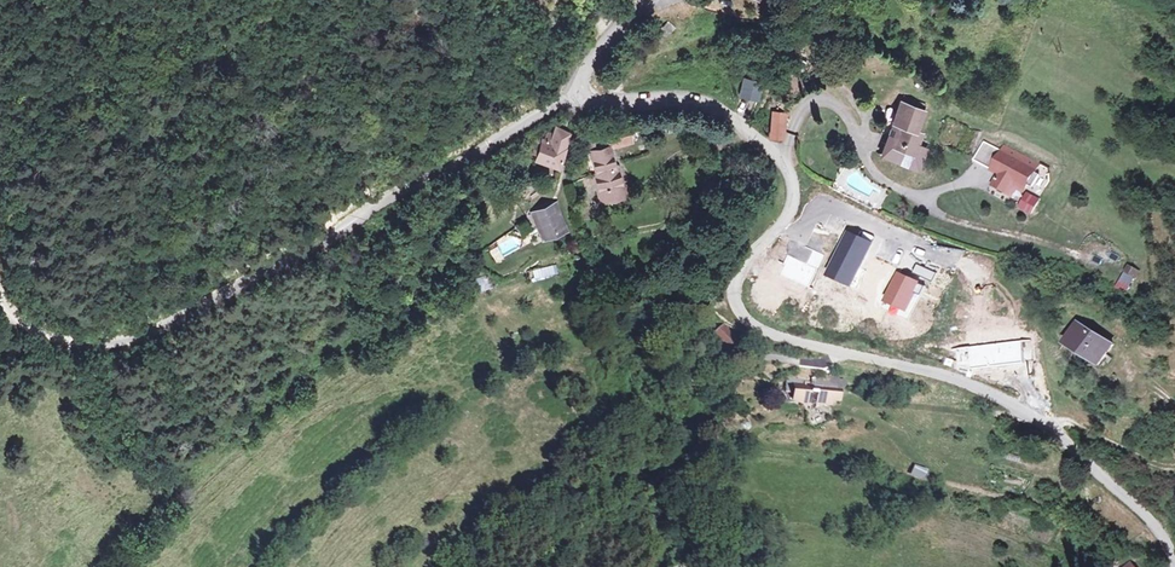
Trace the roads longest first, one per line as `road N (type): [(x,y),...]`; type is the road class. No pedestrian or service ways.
road 1 (residential): [(580,92),(627,102),(710,101),(789,168),(791,212),(737,280),(736,304),(751,326),(998,396),(1055,430),(1148,517),(1174,562)]
road 2 (unclassified): [(580,92),(275,267),(125,338),(57,339),(11,316)]
road 3 (track): [(1093,265),(1046,242),(942,217),(917,197)]

